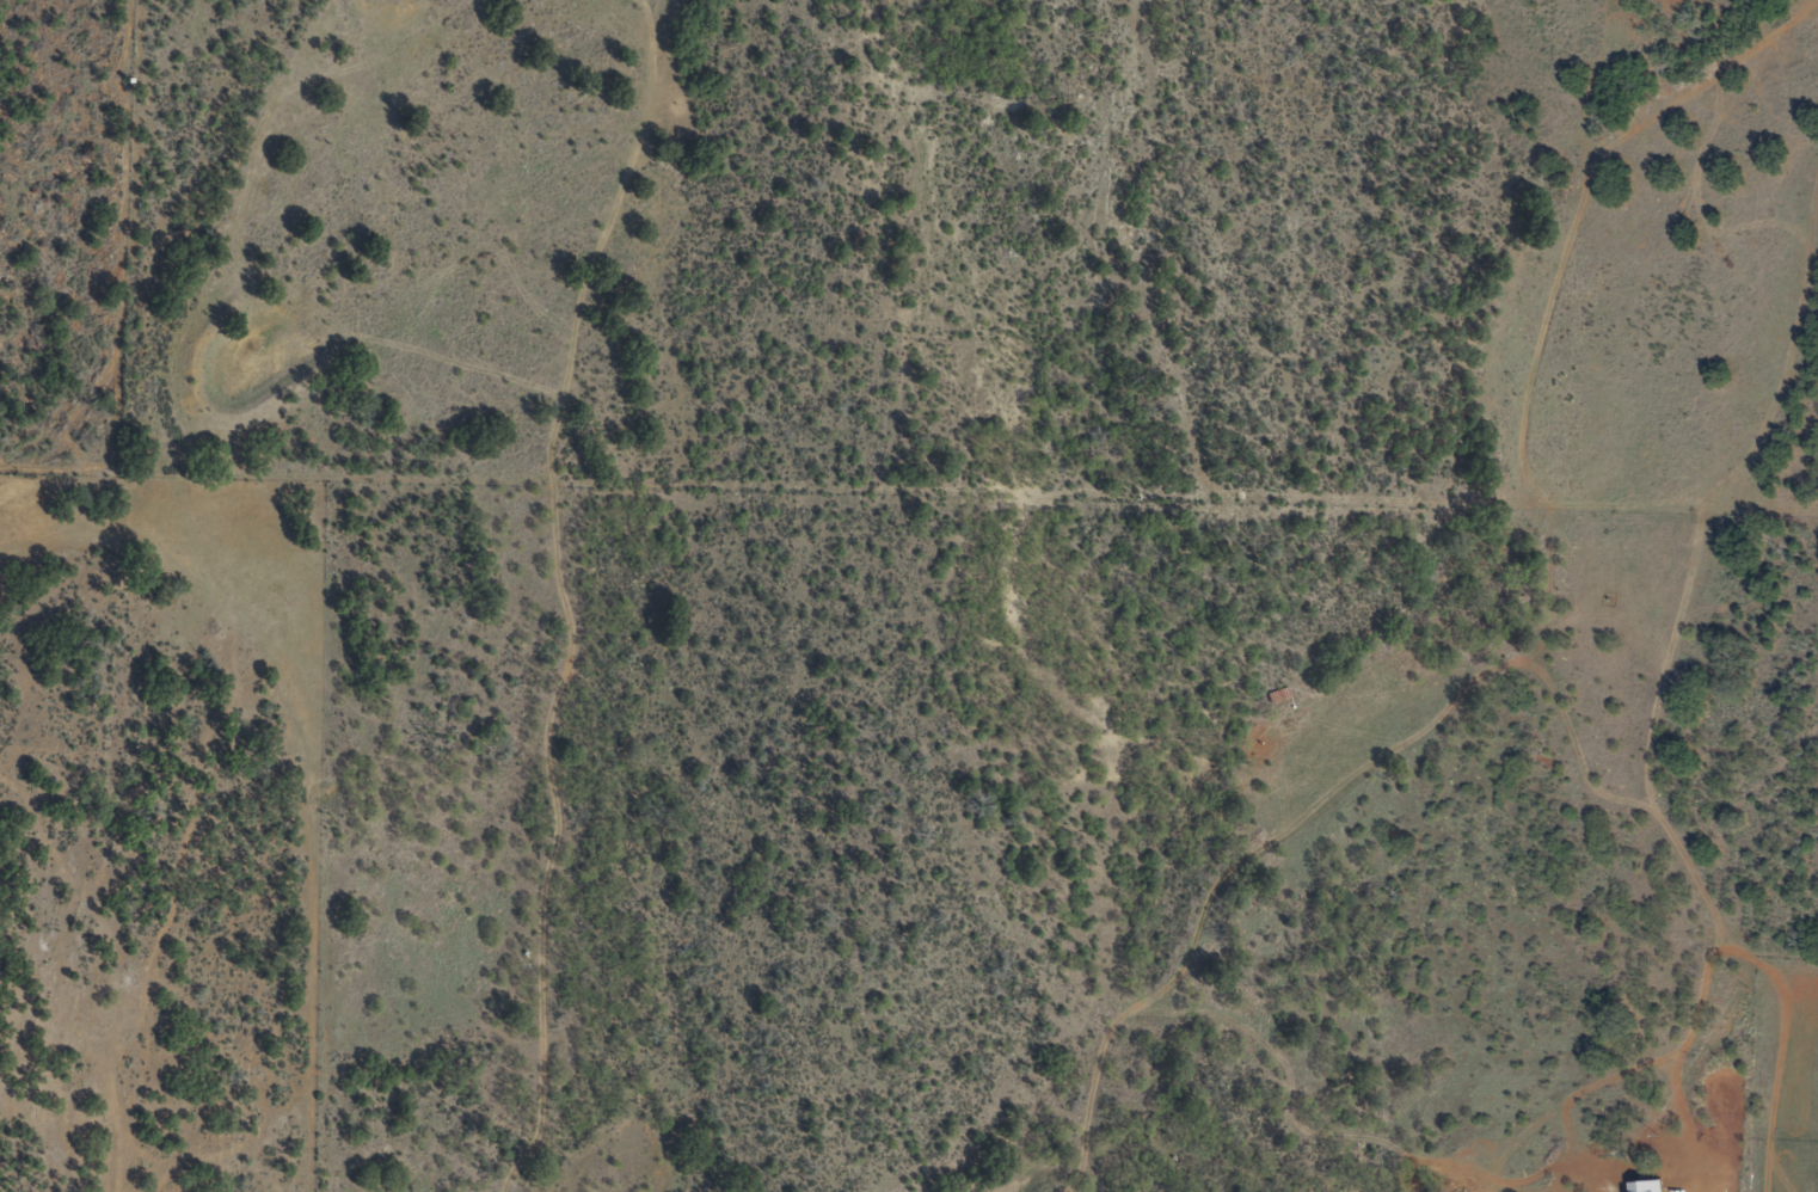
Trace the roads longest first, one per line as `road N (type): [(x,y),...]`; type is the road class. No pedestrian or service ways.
road 1 (residential): [(959,1191),(1007,1095),(1223,871)]

